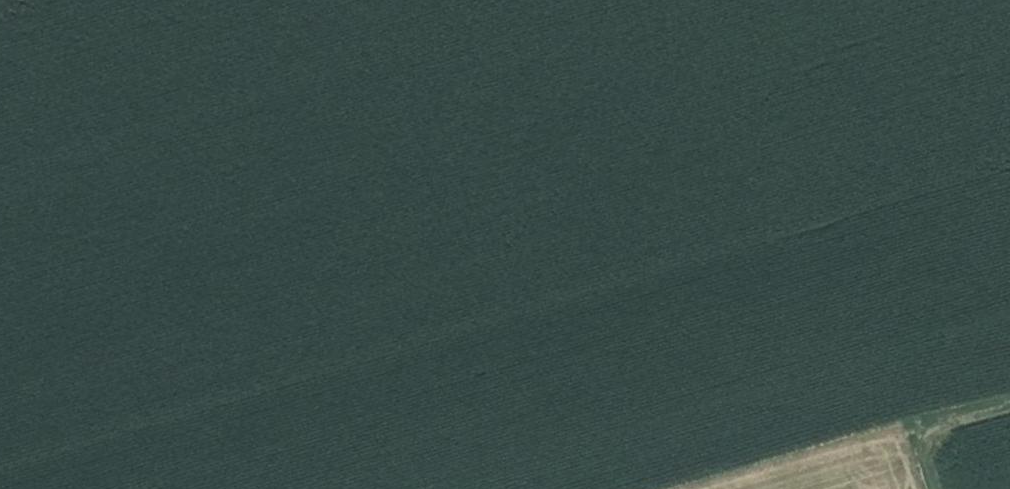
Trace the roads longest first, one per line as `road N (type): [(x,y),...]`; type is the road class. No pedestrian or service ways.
road 1 (track): [(1009,403),(914,432),(933,488)]

